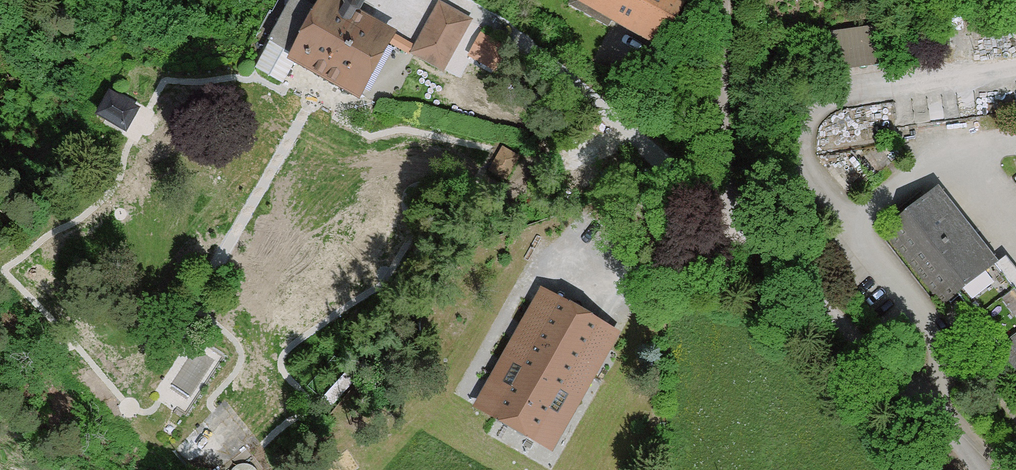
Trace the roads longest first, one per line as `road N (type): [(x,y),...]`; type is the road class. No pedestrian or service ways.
road 1 (residential): [(723,0),(719,124),(727,191),(743,226),(979,469)]
road 2 (track): [(852,224),(802,162),(798,119),(822,97),(1015,70)]

